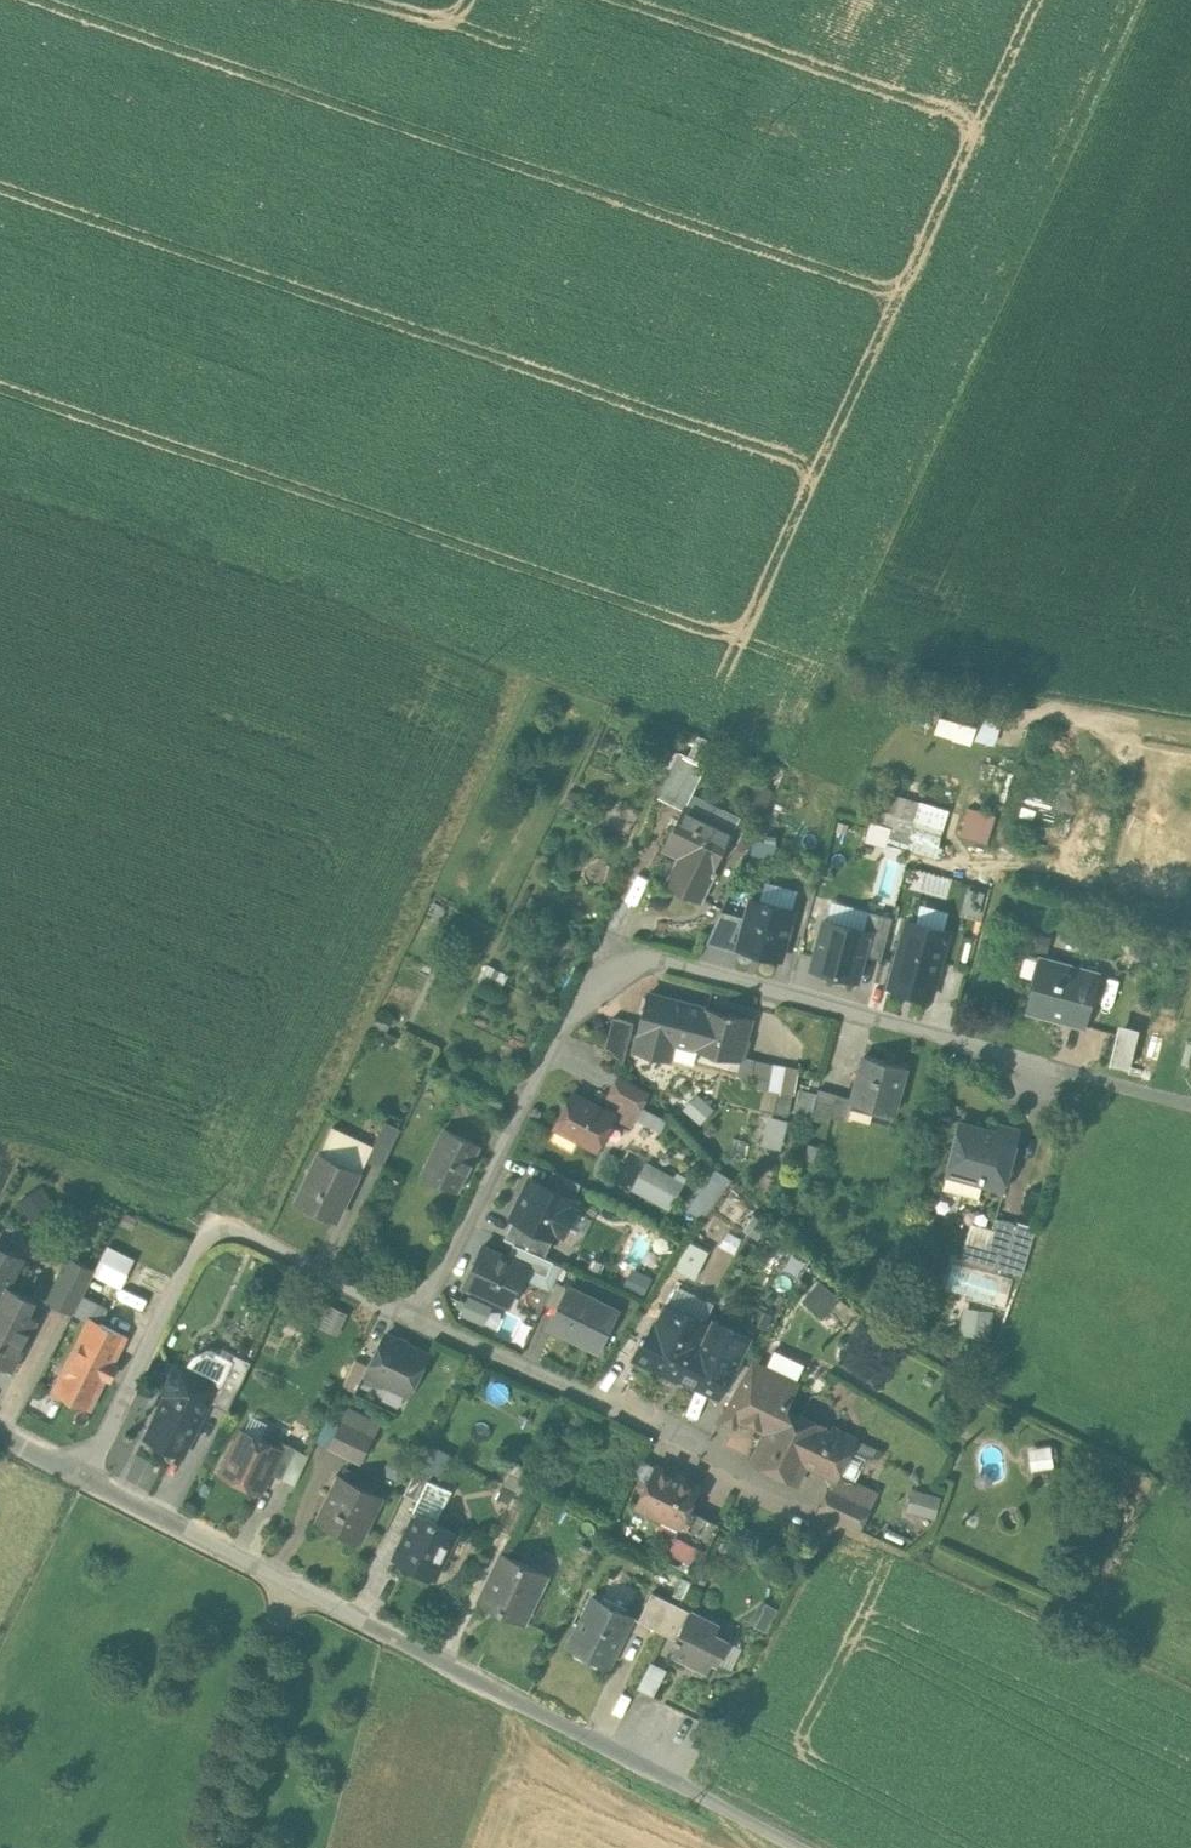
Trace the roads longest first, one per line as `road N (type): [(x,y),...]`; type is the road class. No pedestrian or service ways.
road 1 (residential): [(420,1321),(585,988),(645,955),(1177,1100)]
road 2 (residential): [(84,1472),(684,1782)]
road 3 (residential): [(84,1472),(184,1272),(215,1234),(262,1244),(420,1321)]
road 4 (residential): [(420,1321),(774,1482)]
road 5 (track): [(684,1782),(810,1847)]

